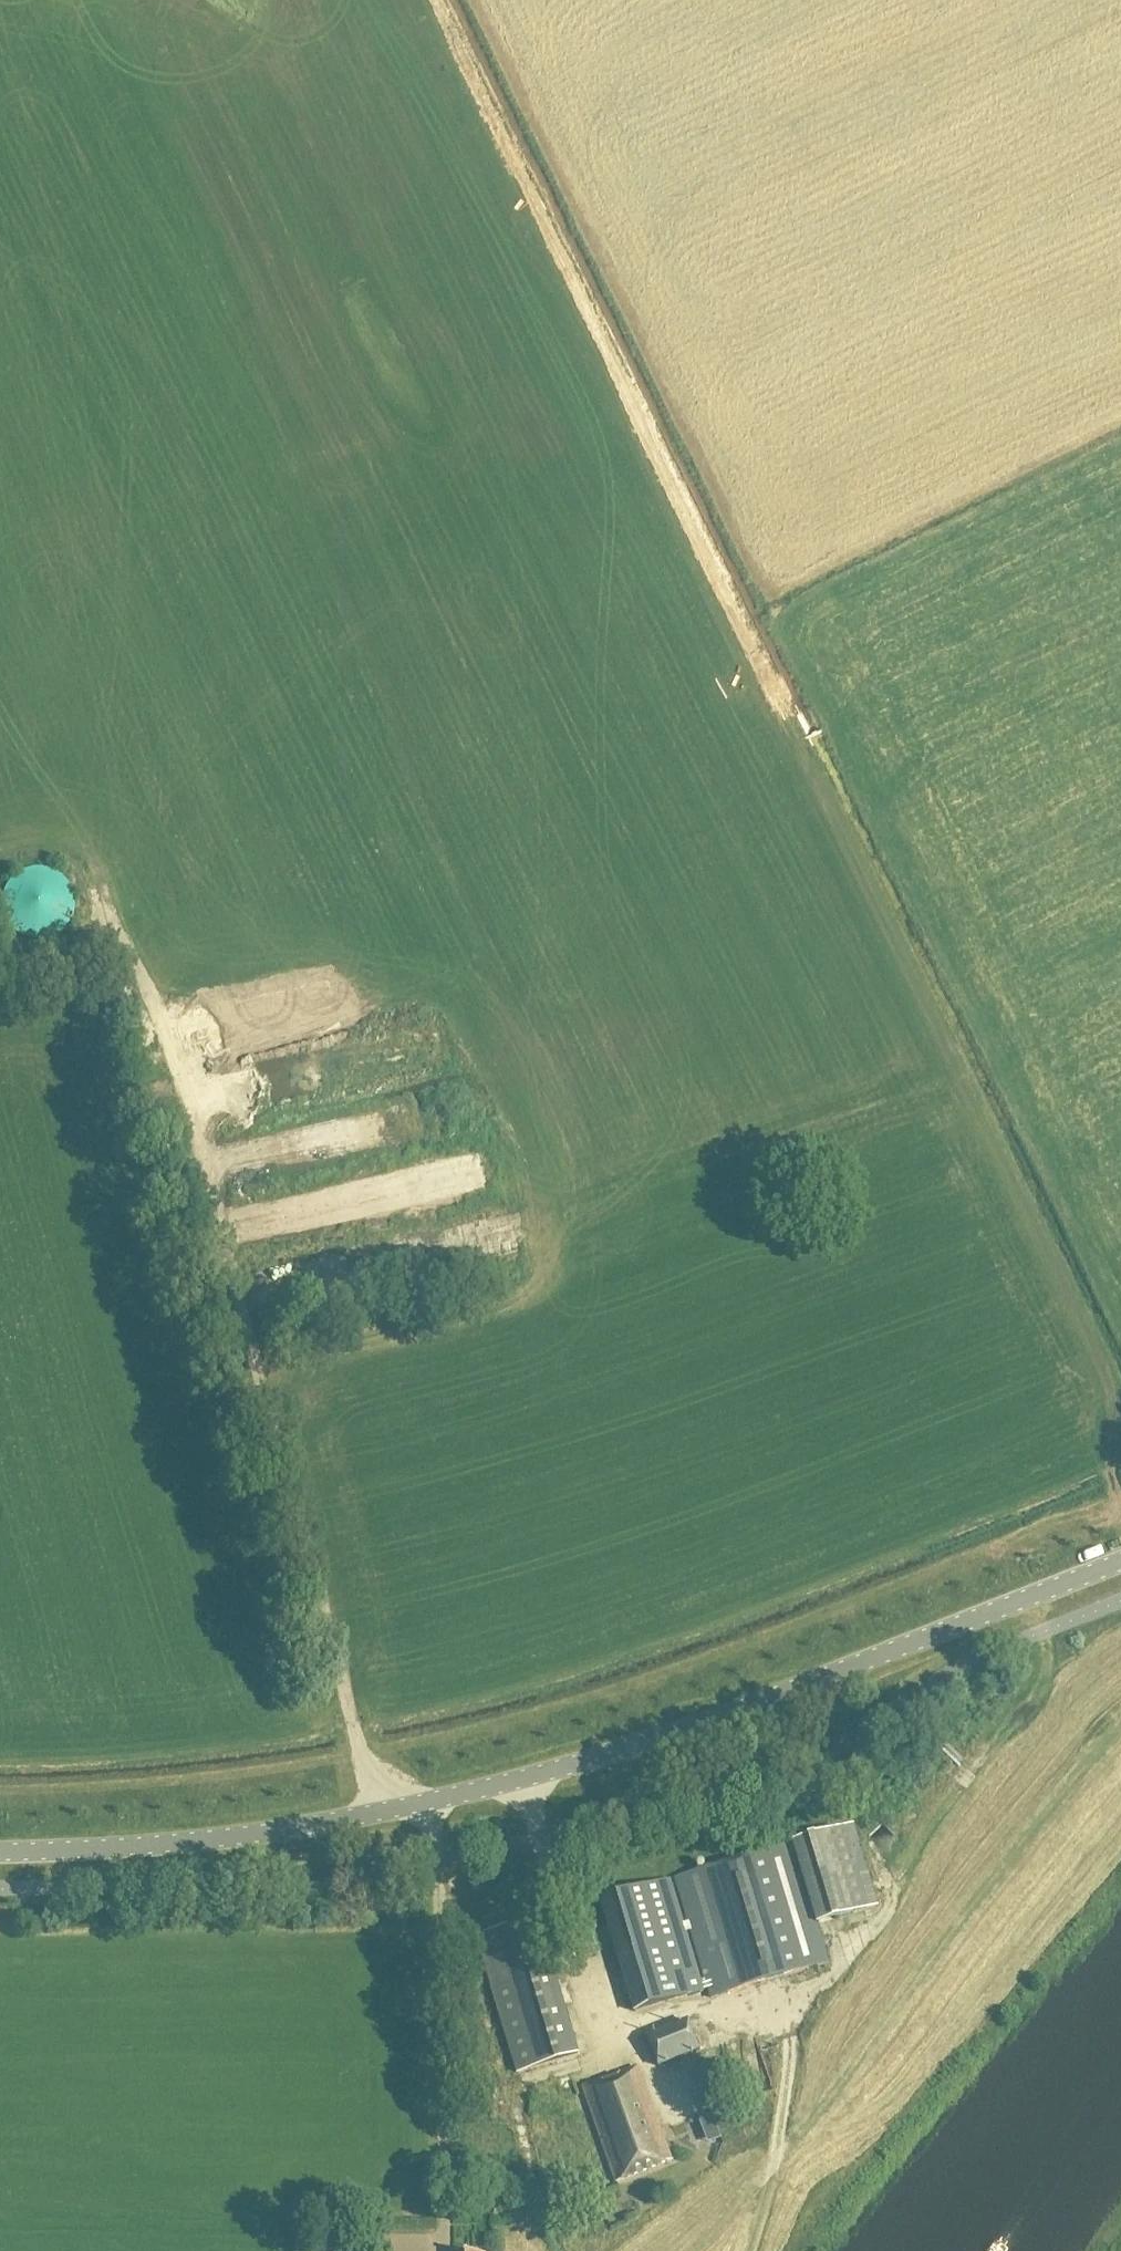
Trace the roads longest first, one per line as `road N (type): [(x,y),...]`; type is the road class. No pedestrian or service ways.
road 1 (unclassified): [(1120,1560),(697,1723),(521,1777),(233,1836),(0,1851)]
road 2 (track): [(691,2250),(775,2140),(790,2021)]

